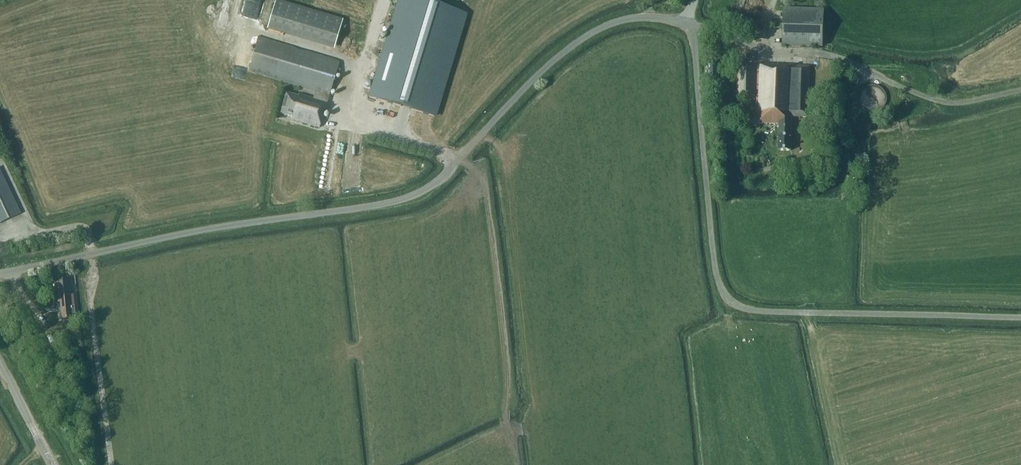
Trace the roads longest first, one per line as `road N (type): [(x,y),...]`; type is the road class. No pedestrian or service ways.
road 1 (unclassified): [(0,273),(201,229),(405,198),(447,173),(579,41),(634,18),(686,24)]
road 2 (unclassified): [(1020,317),(766,311),(731,301),(715,268),(686,24)]
road 3 (track): [(113,464),(91,311),(92,254)]

